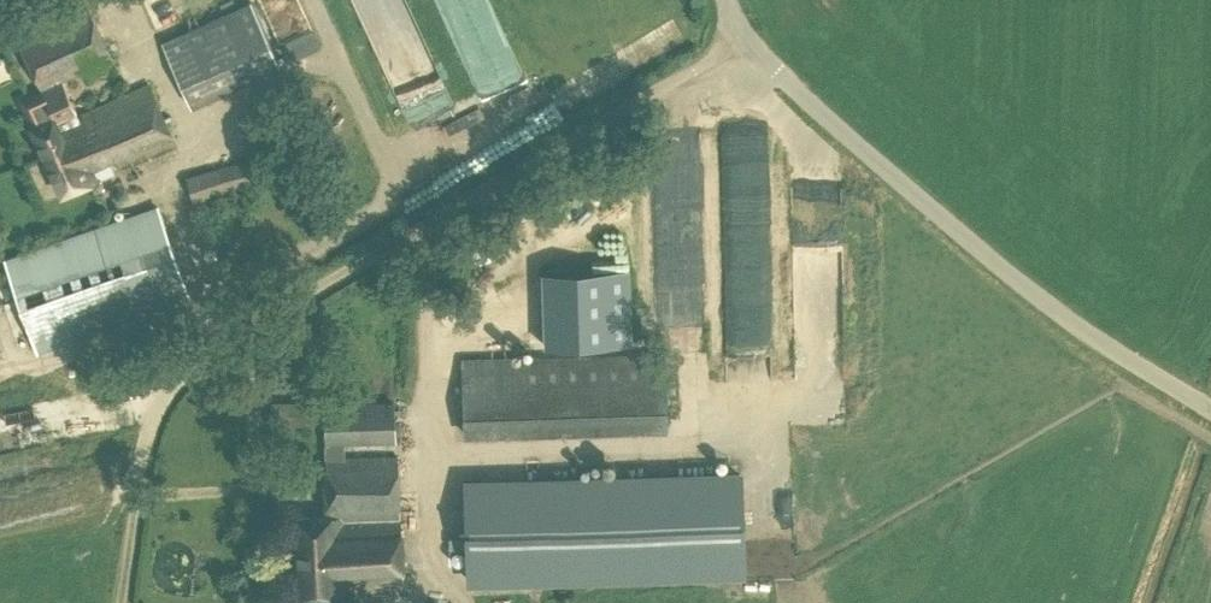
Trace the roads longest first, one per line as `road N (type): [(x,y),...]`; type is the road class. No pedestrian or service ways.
road 1 (track): [(121,602),(150,425),(186,369),(742,40)]
road 2 (unclassified): [(1210,411),(1015,274),(742,40),(721,0)]

